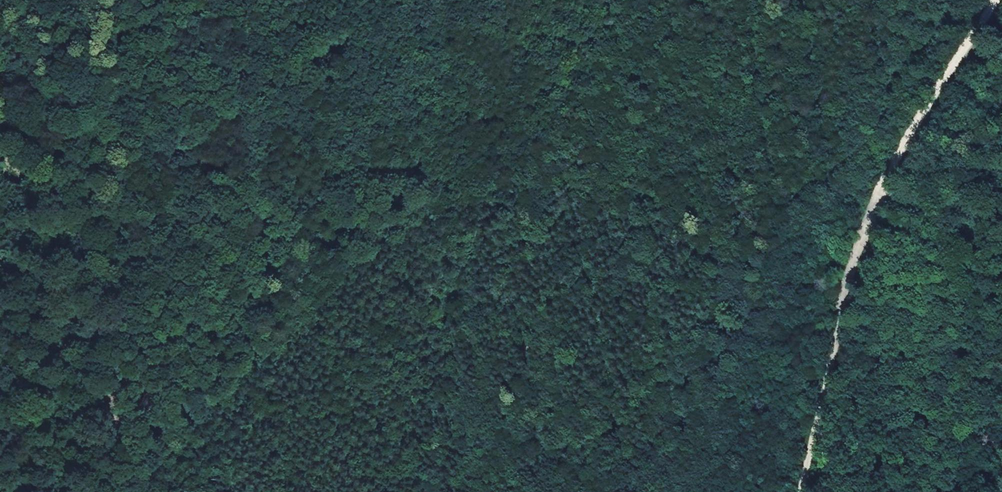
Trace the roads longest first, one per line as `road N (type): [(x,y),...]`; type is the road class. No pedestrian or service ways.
road 1 (track): [(610,0),(542,86),(344,257),(181,427),(139,491)]
road 2 (track): [(995,0),(878,198),(855,261),(800,491)]
road 3 (track): [(117,0),(122,491)]
road 4 (track): [(1001,361),(975,311),(878,198)]

